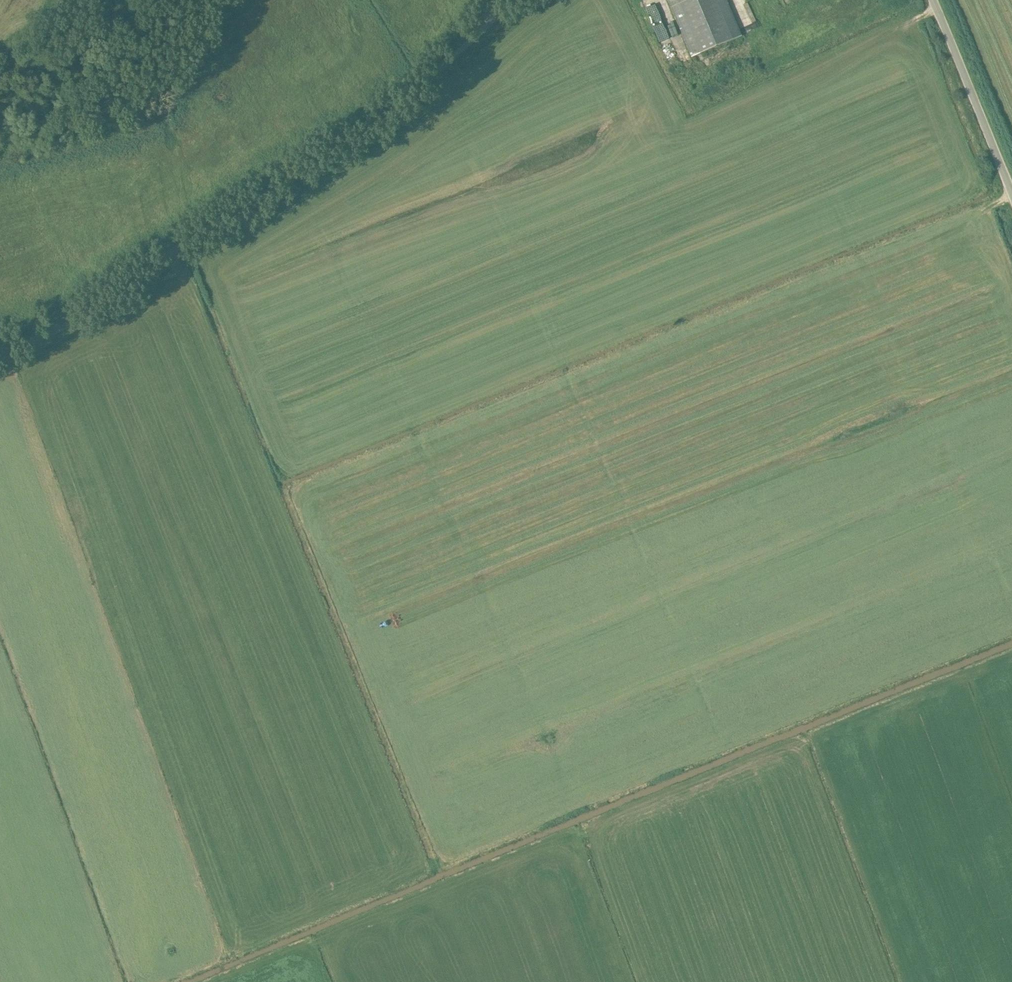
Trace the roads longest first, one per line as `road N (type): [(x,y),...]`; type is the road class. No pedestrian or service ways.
road 1 (unclassified): [(0,350),(116,294),(160,256),(390,109),(519,0)]
road 2 (unclassified): [(1011,176),(932,0)]

